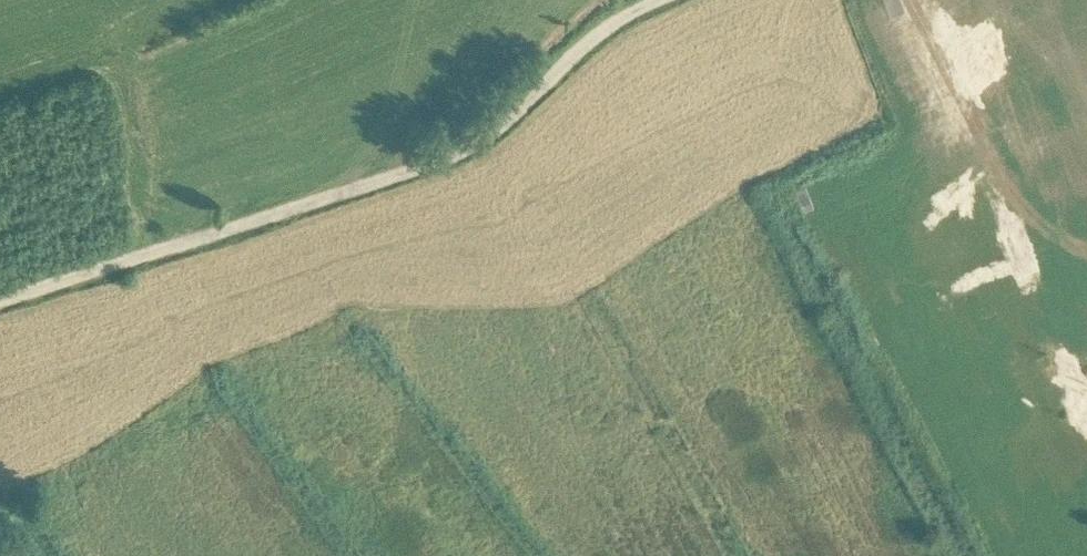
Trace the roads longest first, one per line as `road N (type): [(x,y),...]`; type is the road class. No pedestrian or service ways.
road 1 (track): [(655,0),(419,164),(0,295)]

